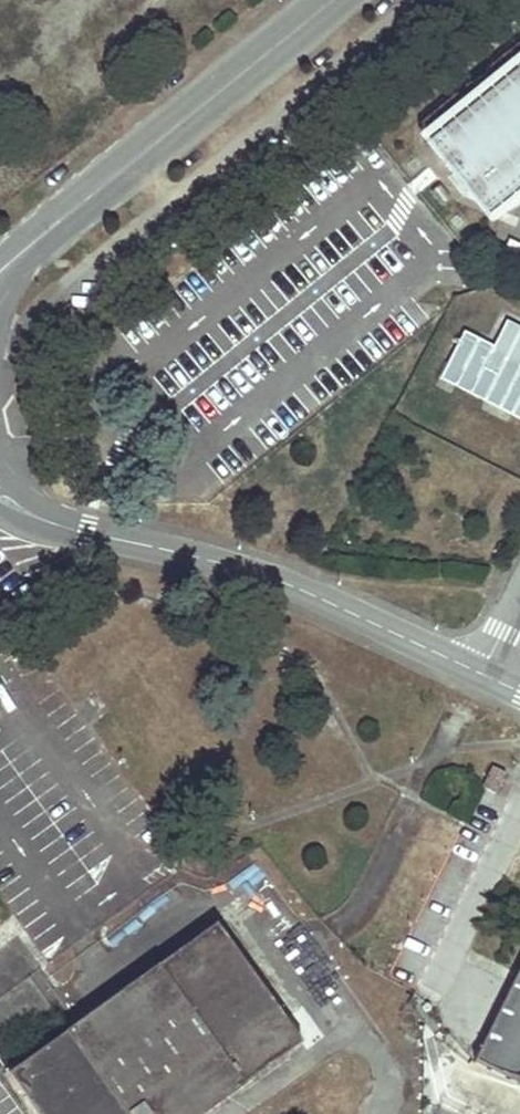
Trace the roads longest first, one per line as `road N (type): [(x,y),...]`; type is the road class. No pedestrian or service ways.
road 1 (unclassified): [(0,493),(50,524),(297,589),(481,674)]
road 2 (unclassified): [(0,271),(334,0)]

